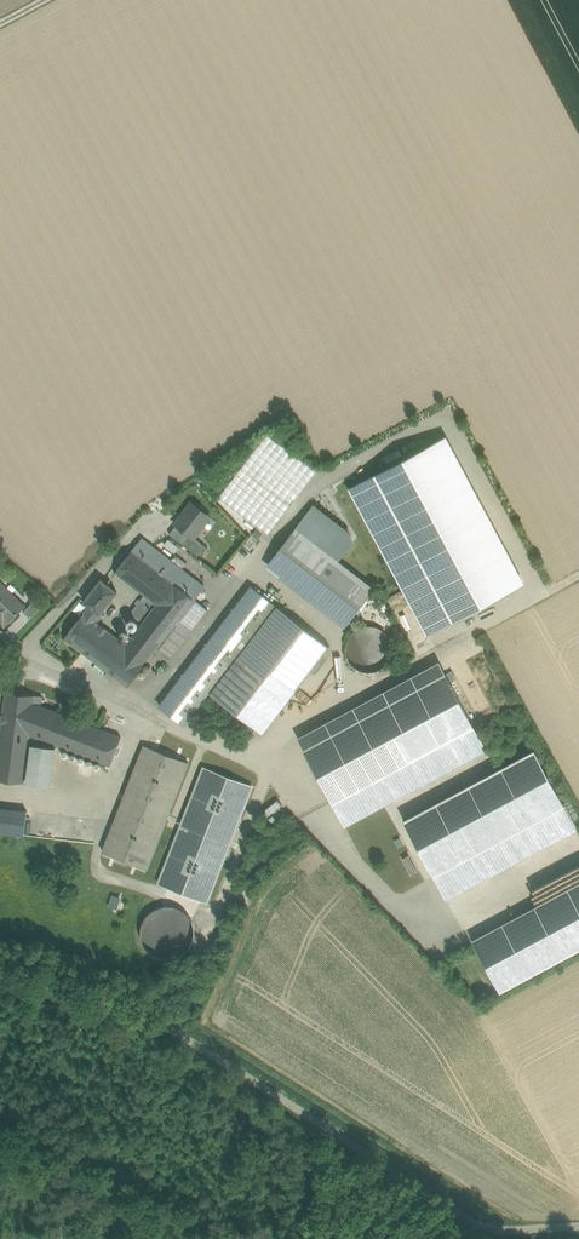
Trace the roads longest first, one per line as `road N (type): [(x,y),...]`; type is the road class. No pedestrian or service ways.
road 1 (track): [(578,575),(230,759),(142,707),(0,647)]
road 2 (unclassified): [(0,976),(171,1029),(482,1226),(578,1228)]
road 3 (track): [(142,707),(247,572),(335,636),(321,710)]
road 4 (track): [(21,656),(150,525)]

